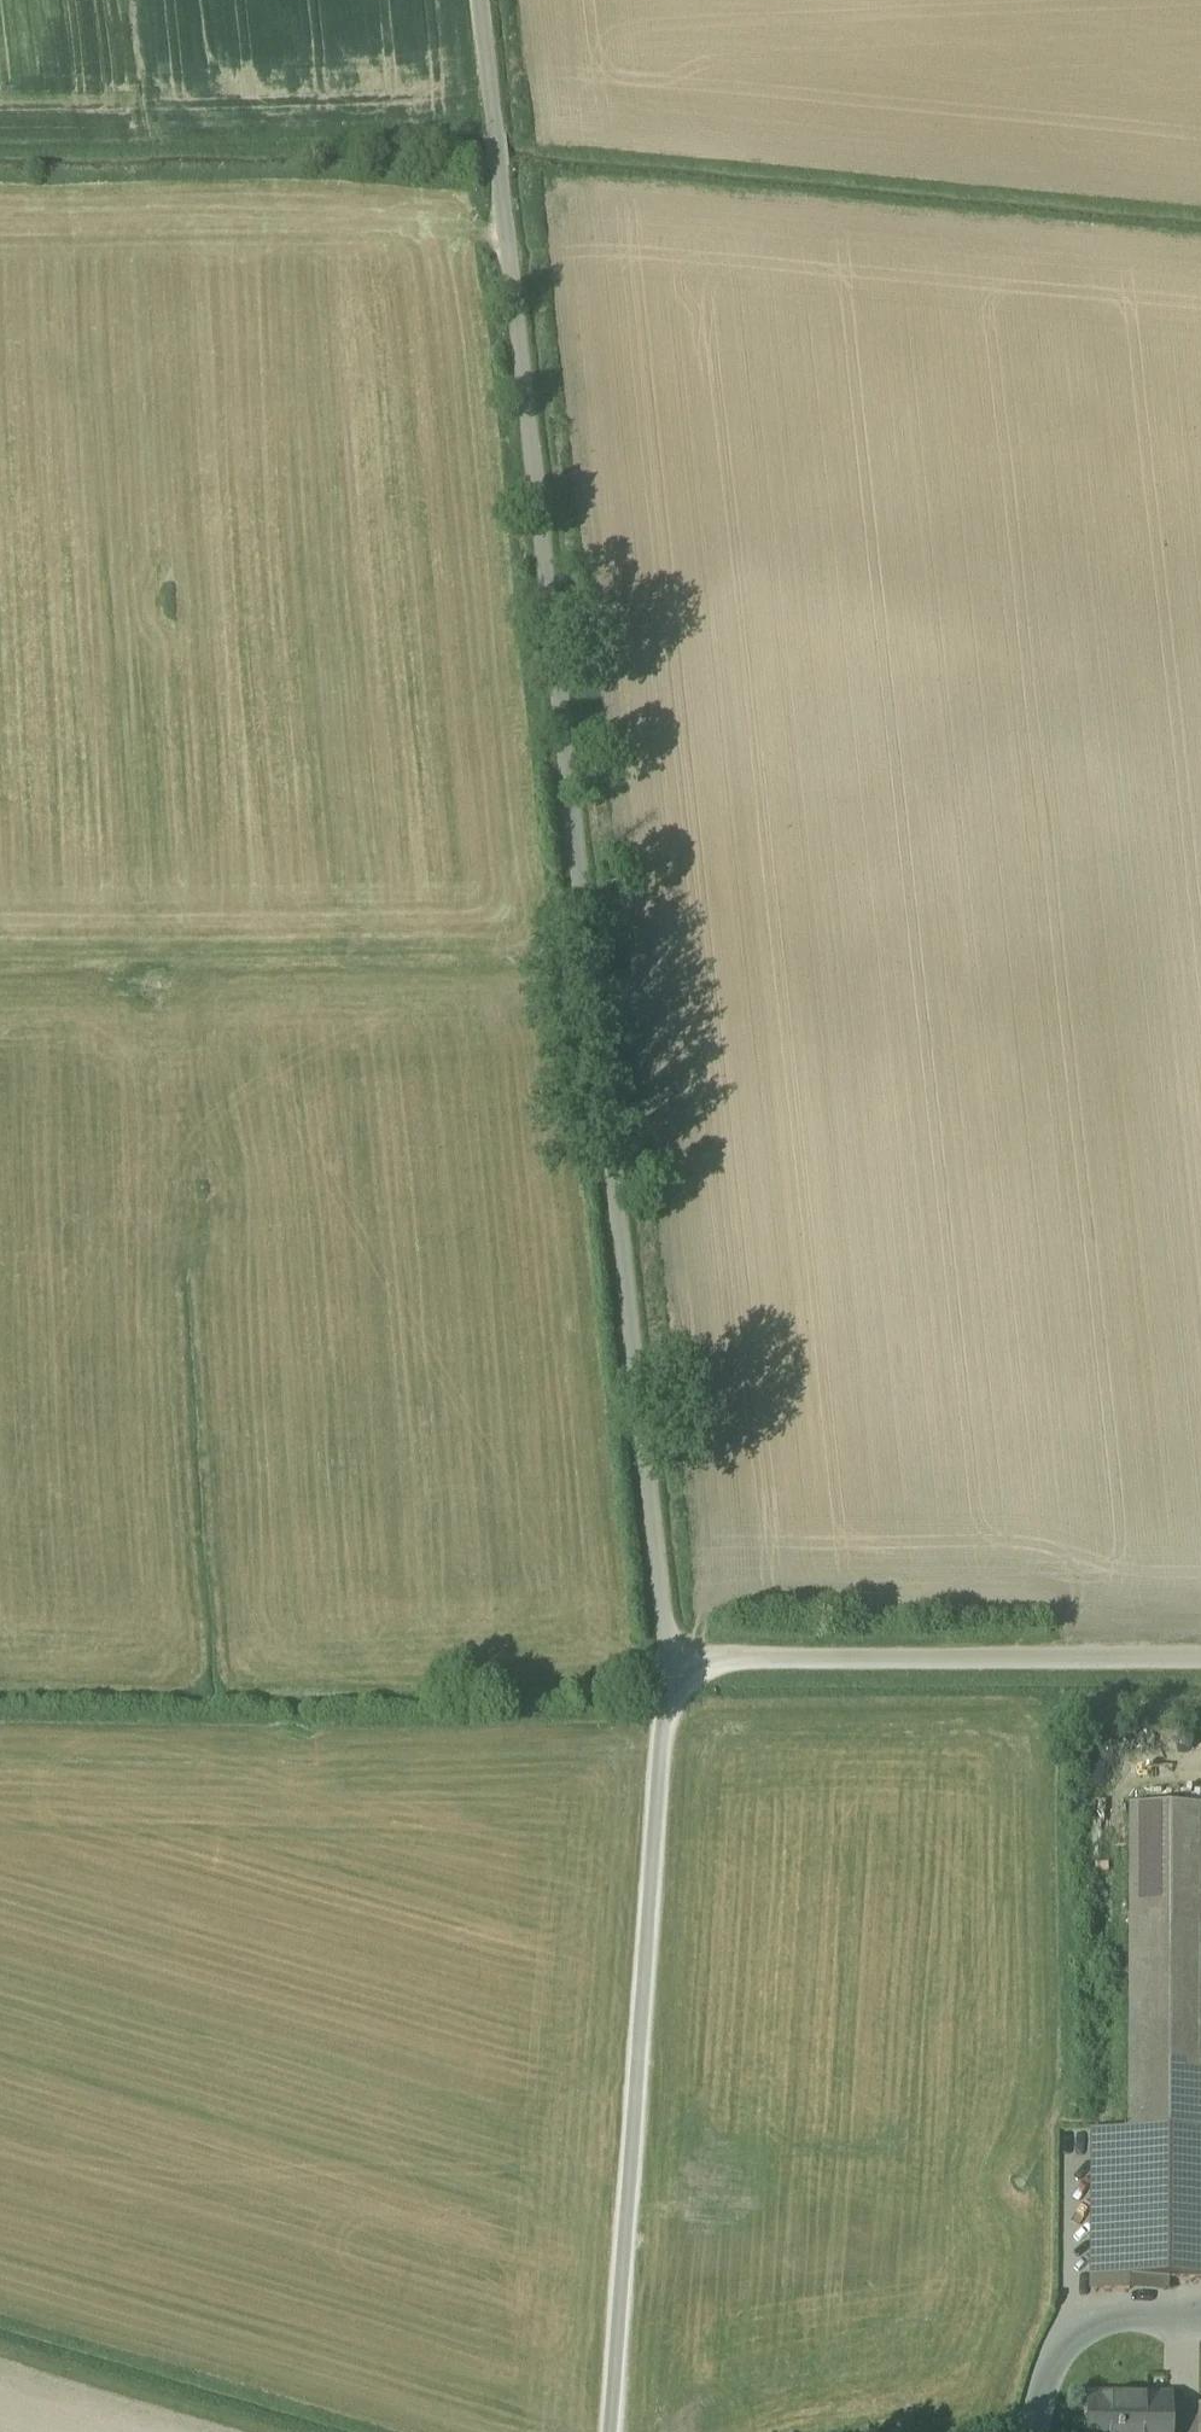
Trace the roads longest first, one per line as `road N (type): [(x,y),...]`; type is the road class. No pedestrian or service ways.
road 1 (unclassified): [(481,0),(669,1658)]
road 2 (unclassified): [(608,2431),(669,1658)]
road 3 (unclassified): [(669,1658),(1200,1662)]

